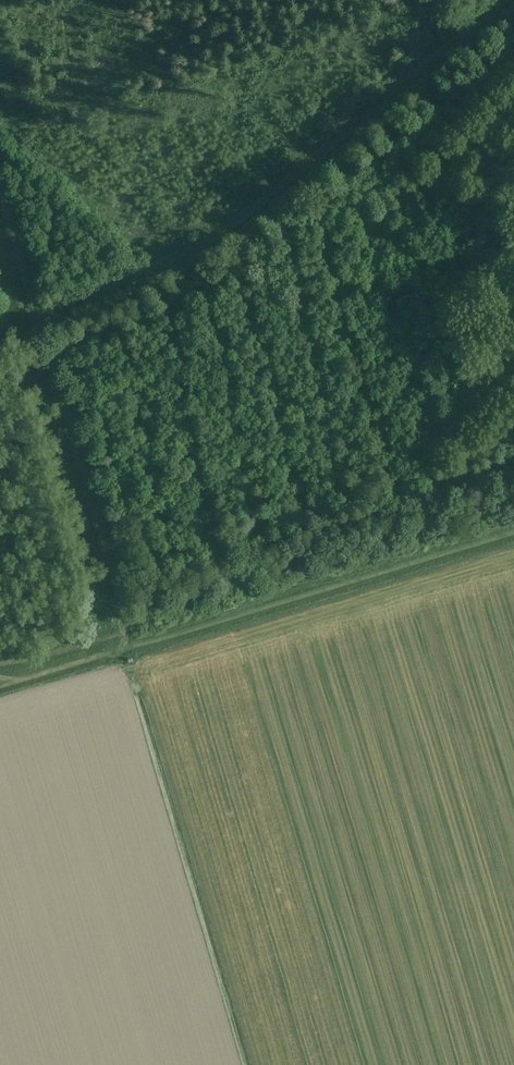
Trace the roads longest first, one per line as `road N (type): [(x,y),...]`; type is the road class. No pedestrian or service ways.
road 1 (track): [(0,329),(207,242),(511,0)]
road 2 (track): [(513,519),(0,672)]

